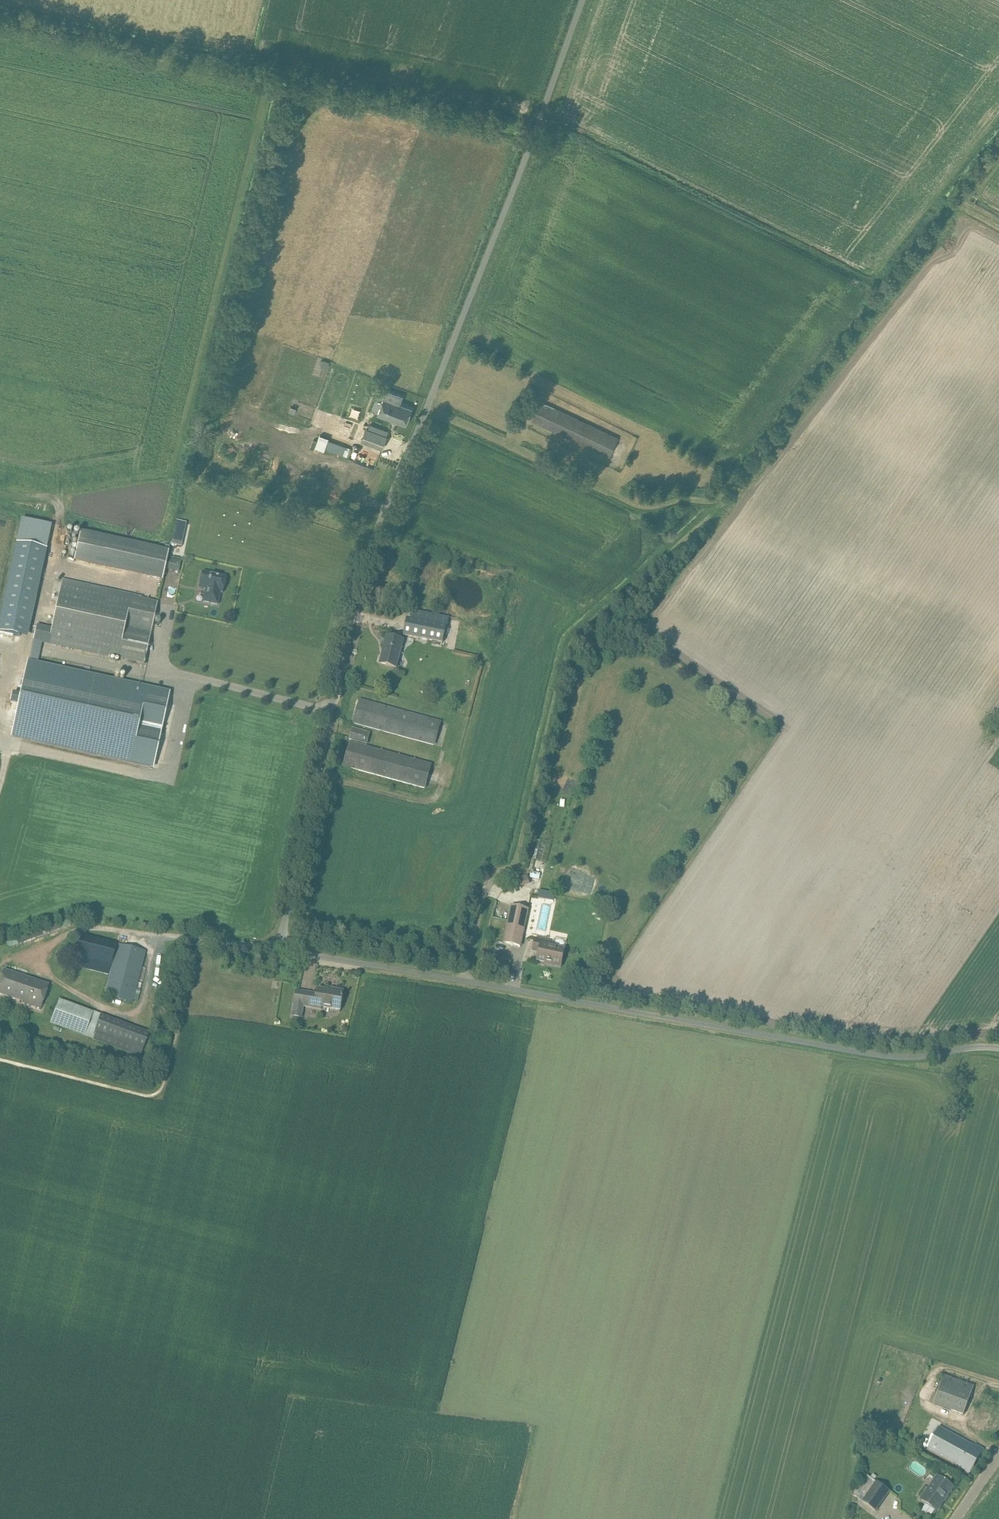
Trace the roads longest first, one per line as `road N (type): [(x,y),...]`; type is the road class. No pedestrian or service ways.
road 1 (unclassified): [(998,1051),(904,1061),(862,1055),(285,944),(282,927),(364,565),(585,0)]
road 2 (track): [(998,149),(732,492),(690,506),(641,504),(426,408)]

